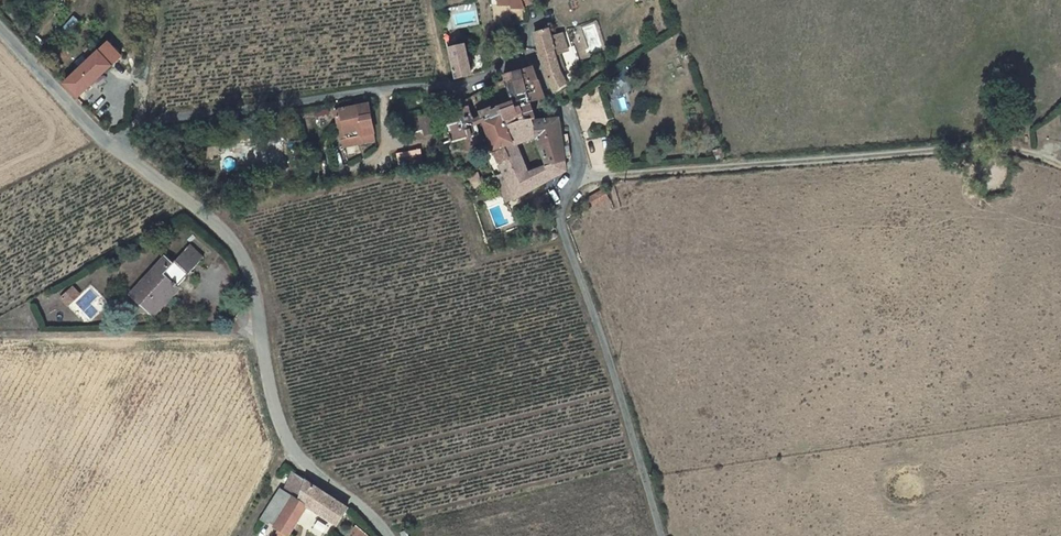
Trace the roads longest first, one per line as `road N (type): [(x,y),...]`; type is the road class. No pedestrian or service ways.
road 1 (unclassified): [(121,152),(139,131),(170,121),(478,84),(533,64),(574,127),(579,171),(562,211),(564,232),(660,535)]
road 2 (unclassified): [(121,152),(222,228),(243,256),(267,383),(291,450),(388,535)]
road 3 (track): [(577,178),(954,147),(1003,146),(1060,165)]
road 4 (track): [(0,334),(260,334)]
road 5 (residential): [(0,31),(121,152)]
road 6 (track): [(139,131),(152,0)]

